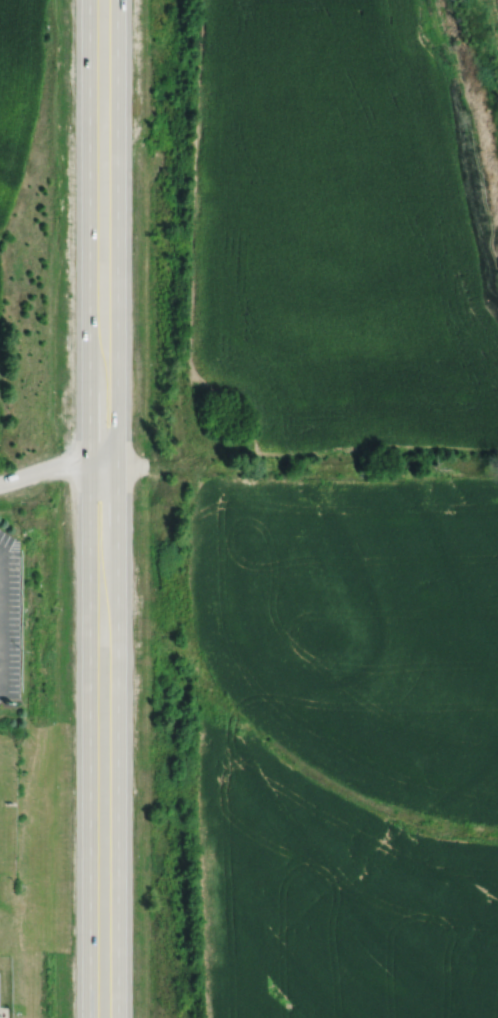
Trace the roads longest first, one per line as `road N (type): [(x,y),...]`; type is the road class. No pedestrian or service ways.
road 1 (trunk): [(118,1017),(117,0)]
road 2 (trunk): [(89,0),(90,1017)]
road 3 (residential): [(148,466),(67,467),(0,484)]

